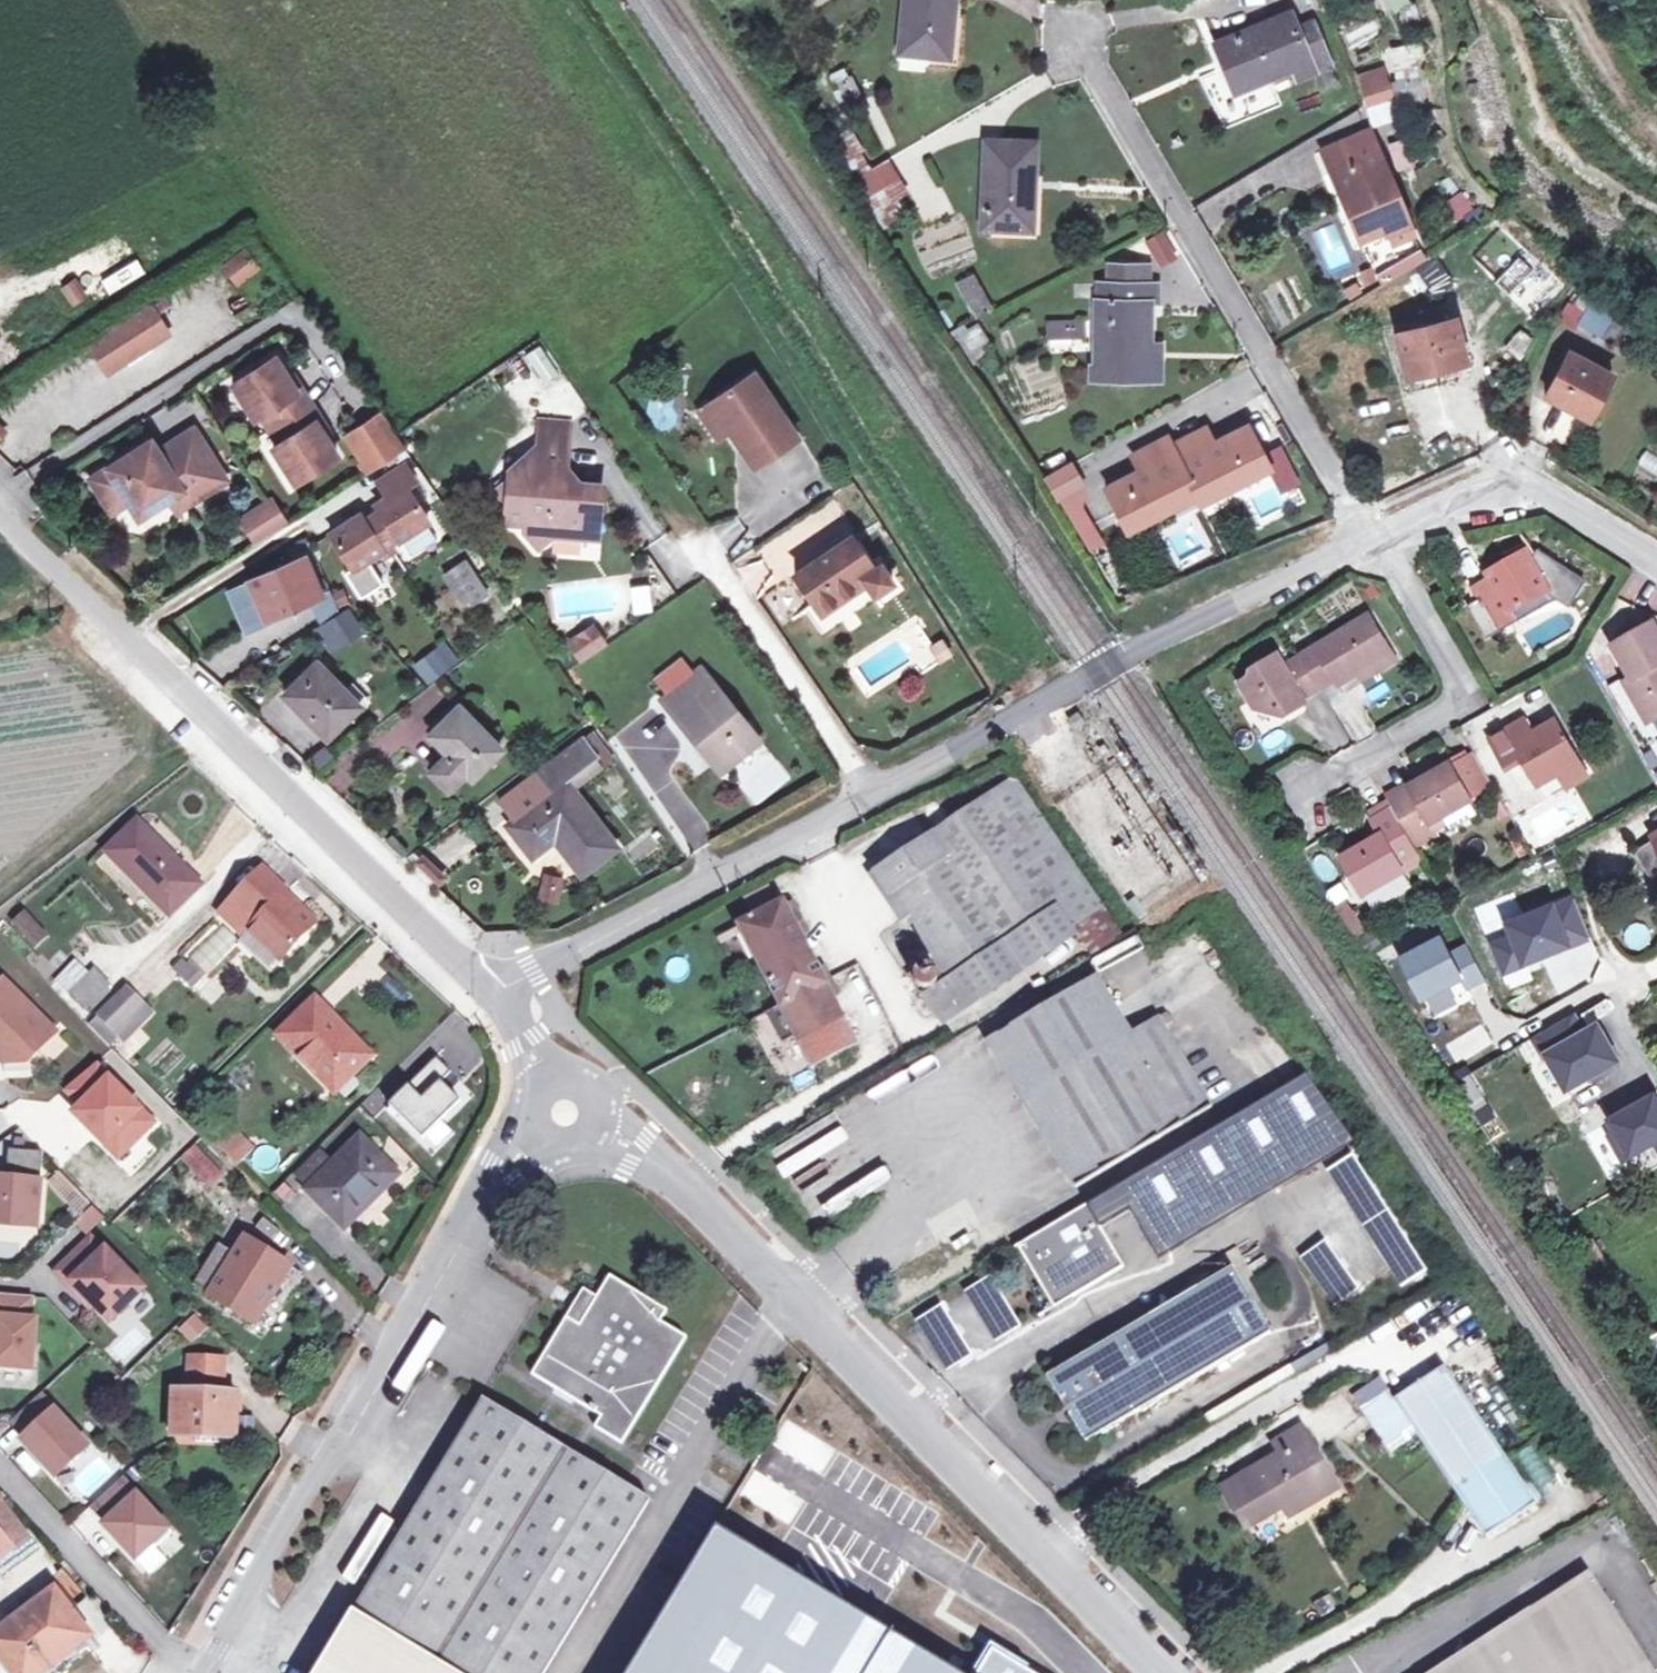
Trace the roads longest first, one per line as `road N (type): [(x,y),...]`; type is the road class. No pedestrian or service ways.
road 1 (unclassified): [(1174,1672),(724,1226),(638,1157),(592,1139)]
road 2 (unclassified): [(494,995),(0,510)]
road 3 (unclassified): [(539,1137),(495,1184),(206,1672)]
road 4 (residential): [(871,791),(1364,535)]
road 5 (residential): [(1364,535),(1093,74)]
road 6 (residential): [(494,995),(871,791)]
road 7 (residential): [(1364,535),(1472,693),(1319,781)]
road 8 (residential): [(1364,535),(1467,494),(1534,491),(1656,569)]
road 9 (residential): [(706,548),(871,791)]

